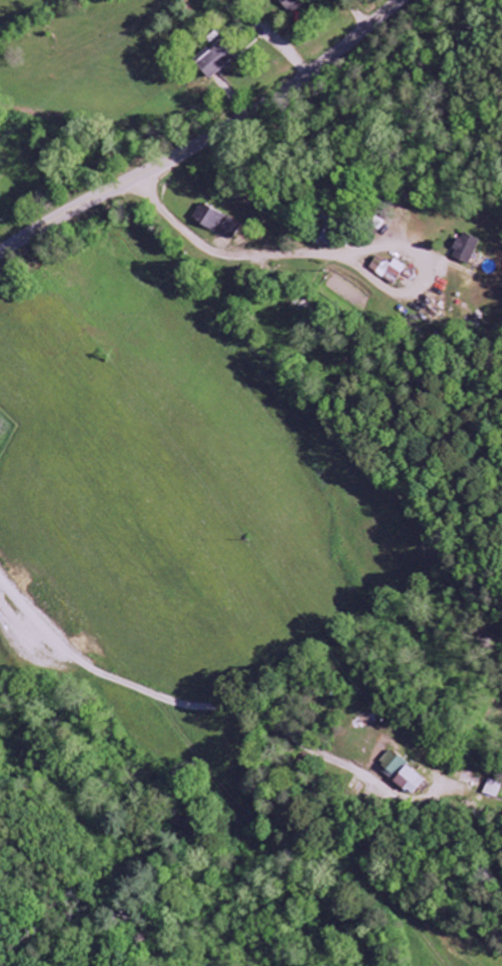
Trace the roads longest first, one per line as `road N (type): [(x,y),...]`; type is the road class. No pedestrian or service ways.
road 1 (tertiary): [(0,253),(228,127),(397,0)]
road 2 (residential): [(501,946),(298,843),(153,692)]
road 3 (residential): [(345,762),(262,710),(173,701),(84,663),(38,625),(0,574)]

